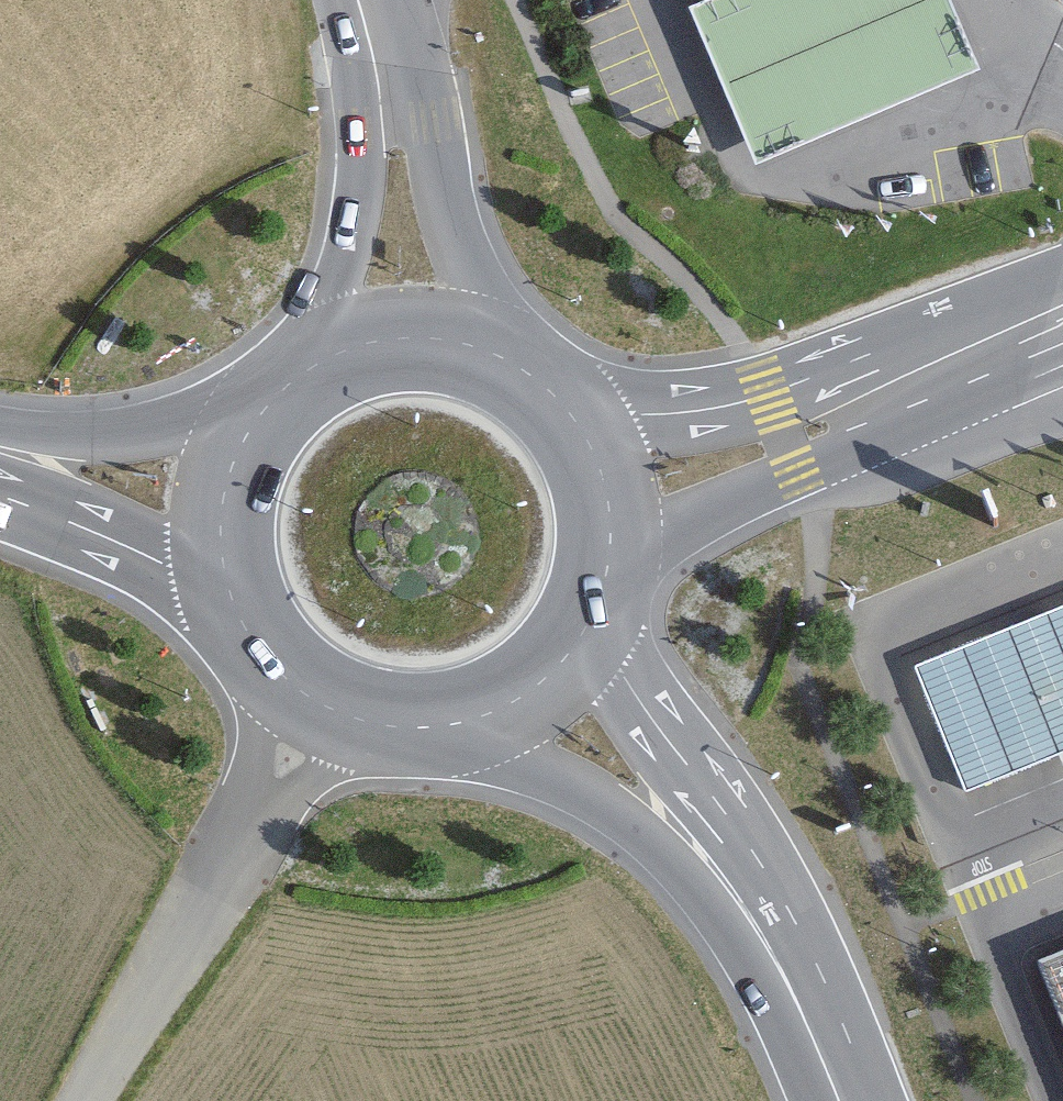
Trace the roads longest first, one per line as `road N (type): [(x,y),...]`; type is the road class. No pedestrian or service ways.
road 1 (secondary): [(823,1039),(727,815),(589,622)]
road 2 (secondary): [(469,723),(636,826),(750,942),(823,1039)]
road 3 (unclassified): [(86,1100),(317,703)]
road 4 (secondary): [(602,587),(662,538),(834,454),(942,358)]
road 5 (secondary): [(942,358),(807,381),(697,411),(604,416),(561,408)]
road 6 (secondary): [(511,365),(475,293),(451,213),(402,0)]
road 7 (secondary): [(338,0),(355,81),(357,178),(350,237),(313,366)]
road 8 (trunk): [(263,408),(85,432),(0,425)]
road 9 (trunk): [(0,479),(102,534),(222,581)]
road 10 (secondary): [(511,365),(432,340),(391,340),(313,366)]
road 11 (secondary): [(602,587),(606,500),(594,459),(561,408)]
road 12 (secondary): [(263,408),(227,472),(218,508),(222,581)]
road 13 (secondary): [(469,723),(539,685),(589,622)]
road 14 (secondary): [(222,581),(252,647),(317,703)]
road 15 (secondary): [(317,703),(384,729),(469,723)]
road 16 (secondary): [(942,358),(1062,311)]

